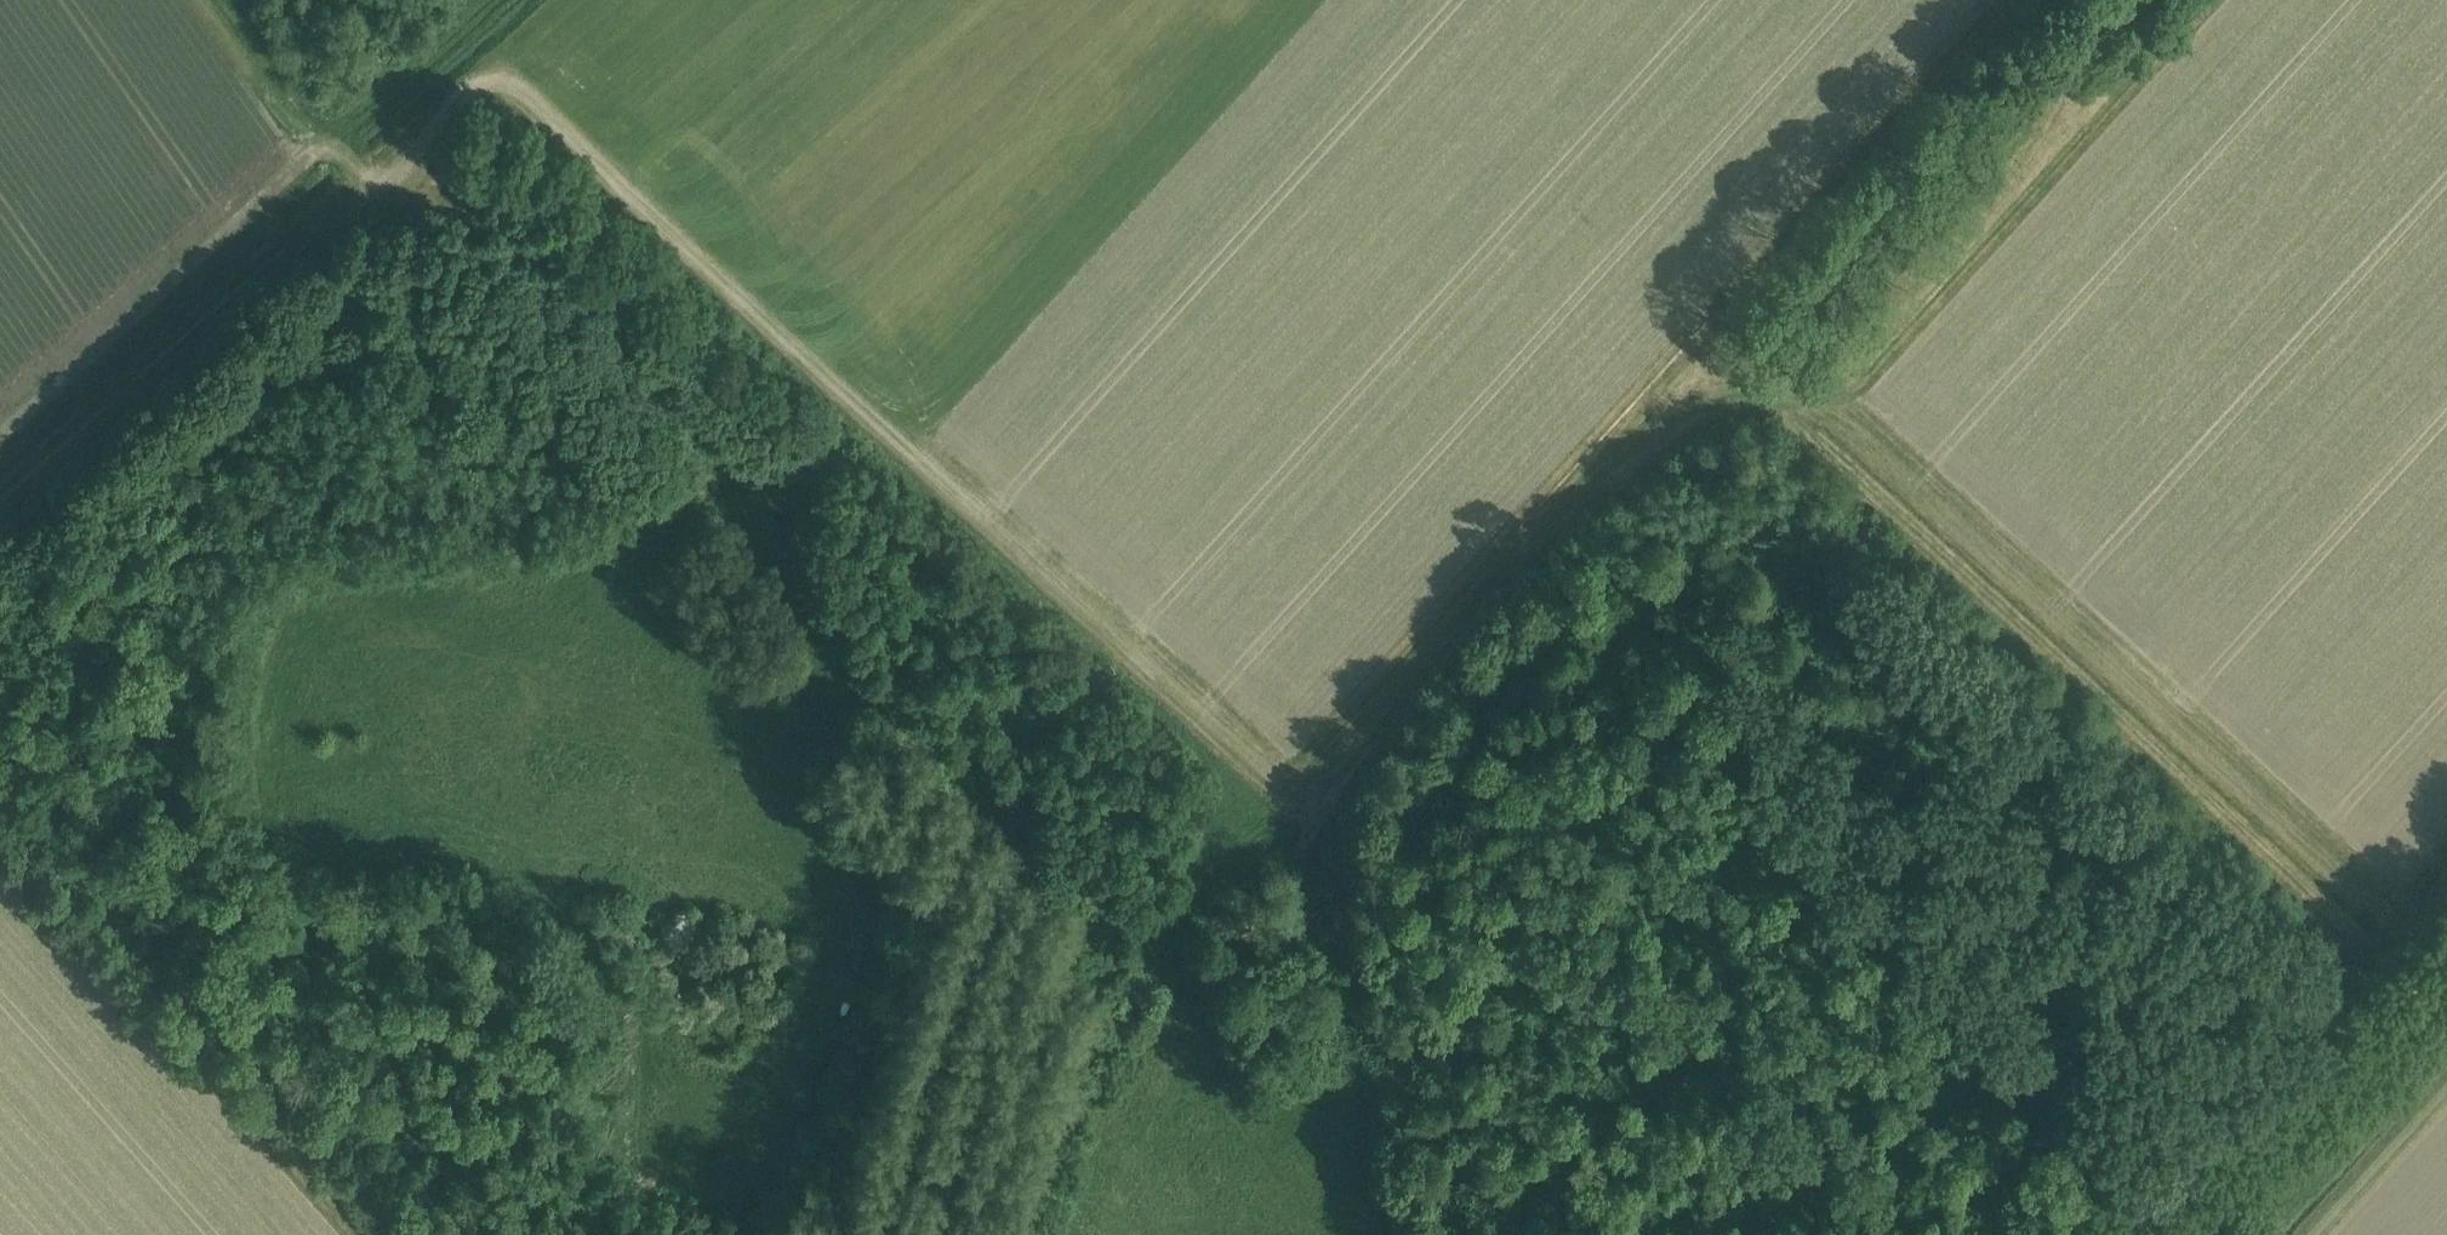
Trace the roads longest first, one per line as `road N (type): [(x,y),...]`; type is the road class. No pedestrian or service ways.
road 1 (track): [(2069,1234),(2339,1061),(2446,950)]

